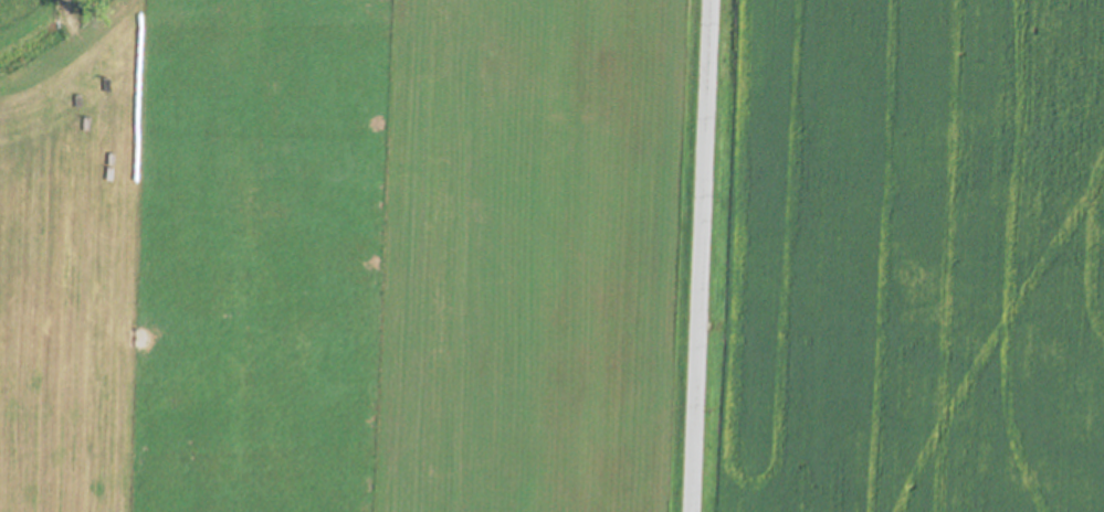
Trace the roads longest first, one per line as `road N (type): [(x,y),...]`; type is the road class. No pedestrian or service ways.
road 1 (residential): [(693,511),(712,0)]

